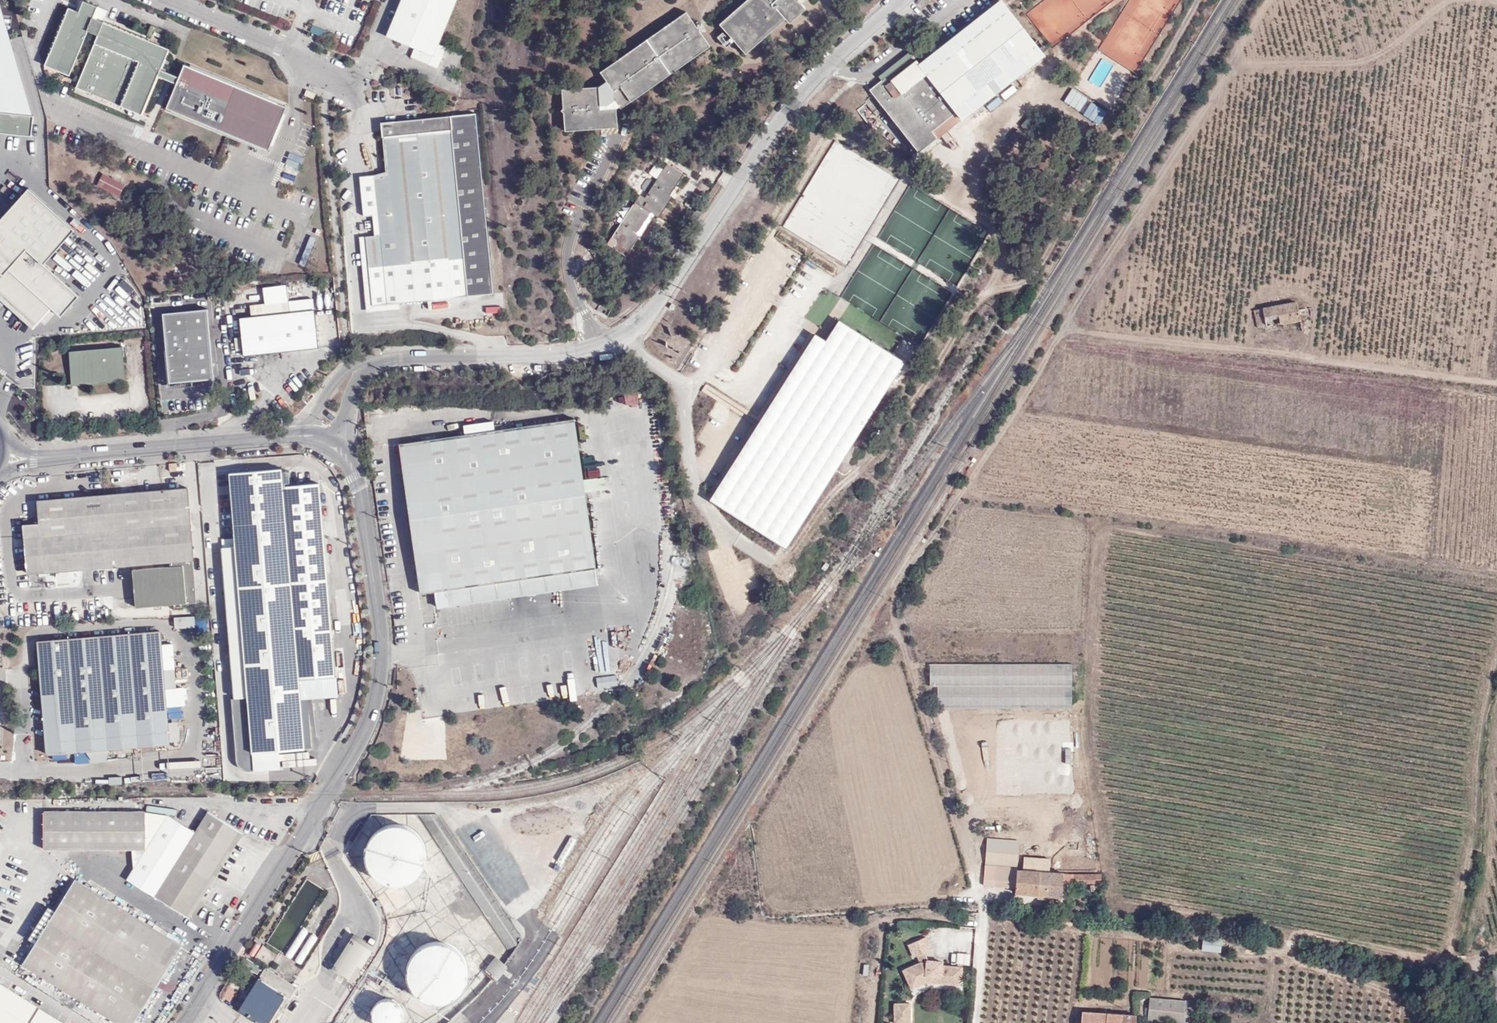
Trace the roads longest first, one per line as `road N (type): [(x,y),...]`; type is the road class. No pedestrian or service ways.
road 1 (tertiary): [(368,366),(559,355),(627,336),(773,129),(902,0)]
road 2 (tertiary): [(336,445),(362,498),(382,636),(369,731),(187,1022)]
road 3 (tertiary): [(35,458),(302,437)]
road 4 (residential): [(174,0),(345,68)]

